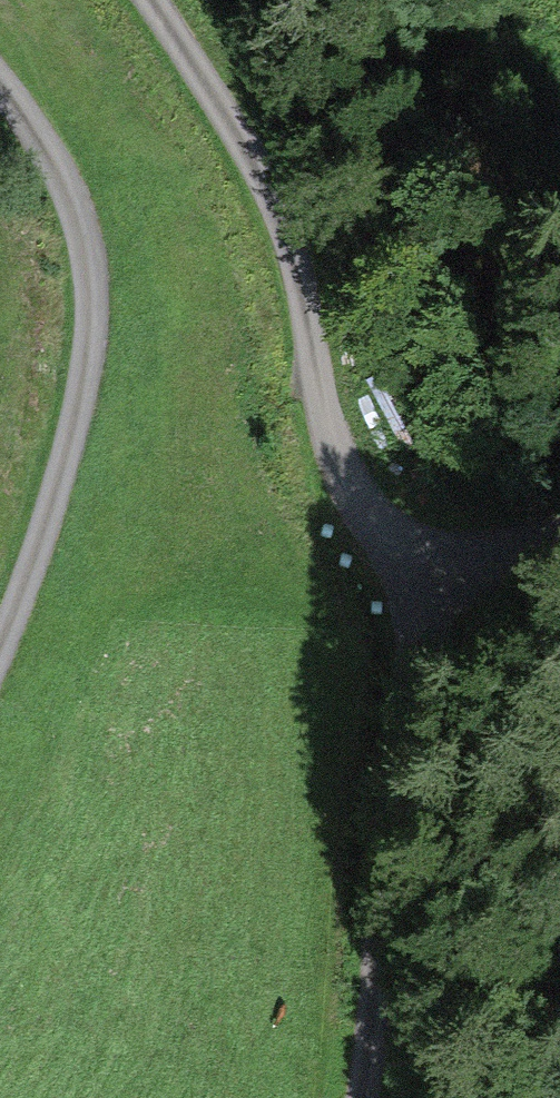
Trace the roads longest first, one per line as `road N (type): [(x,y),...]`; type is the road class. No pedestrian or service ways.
road 1 (track): [(559,543),(436,562),(385,536),(364,511),(328,401),(291,239),(215,93),(154,0)]
road 2 (track): [(0,85),(68,191),(91,330),(80,405),(47,529),(0,659)]
road 3 (track): [(436,562),(381,851),(359,1097)]

